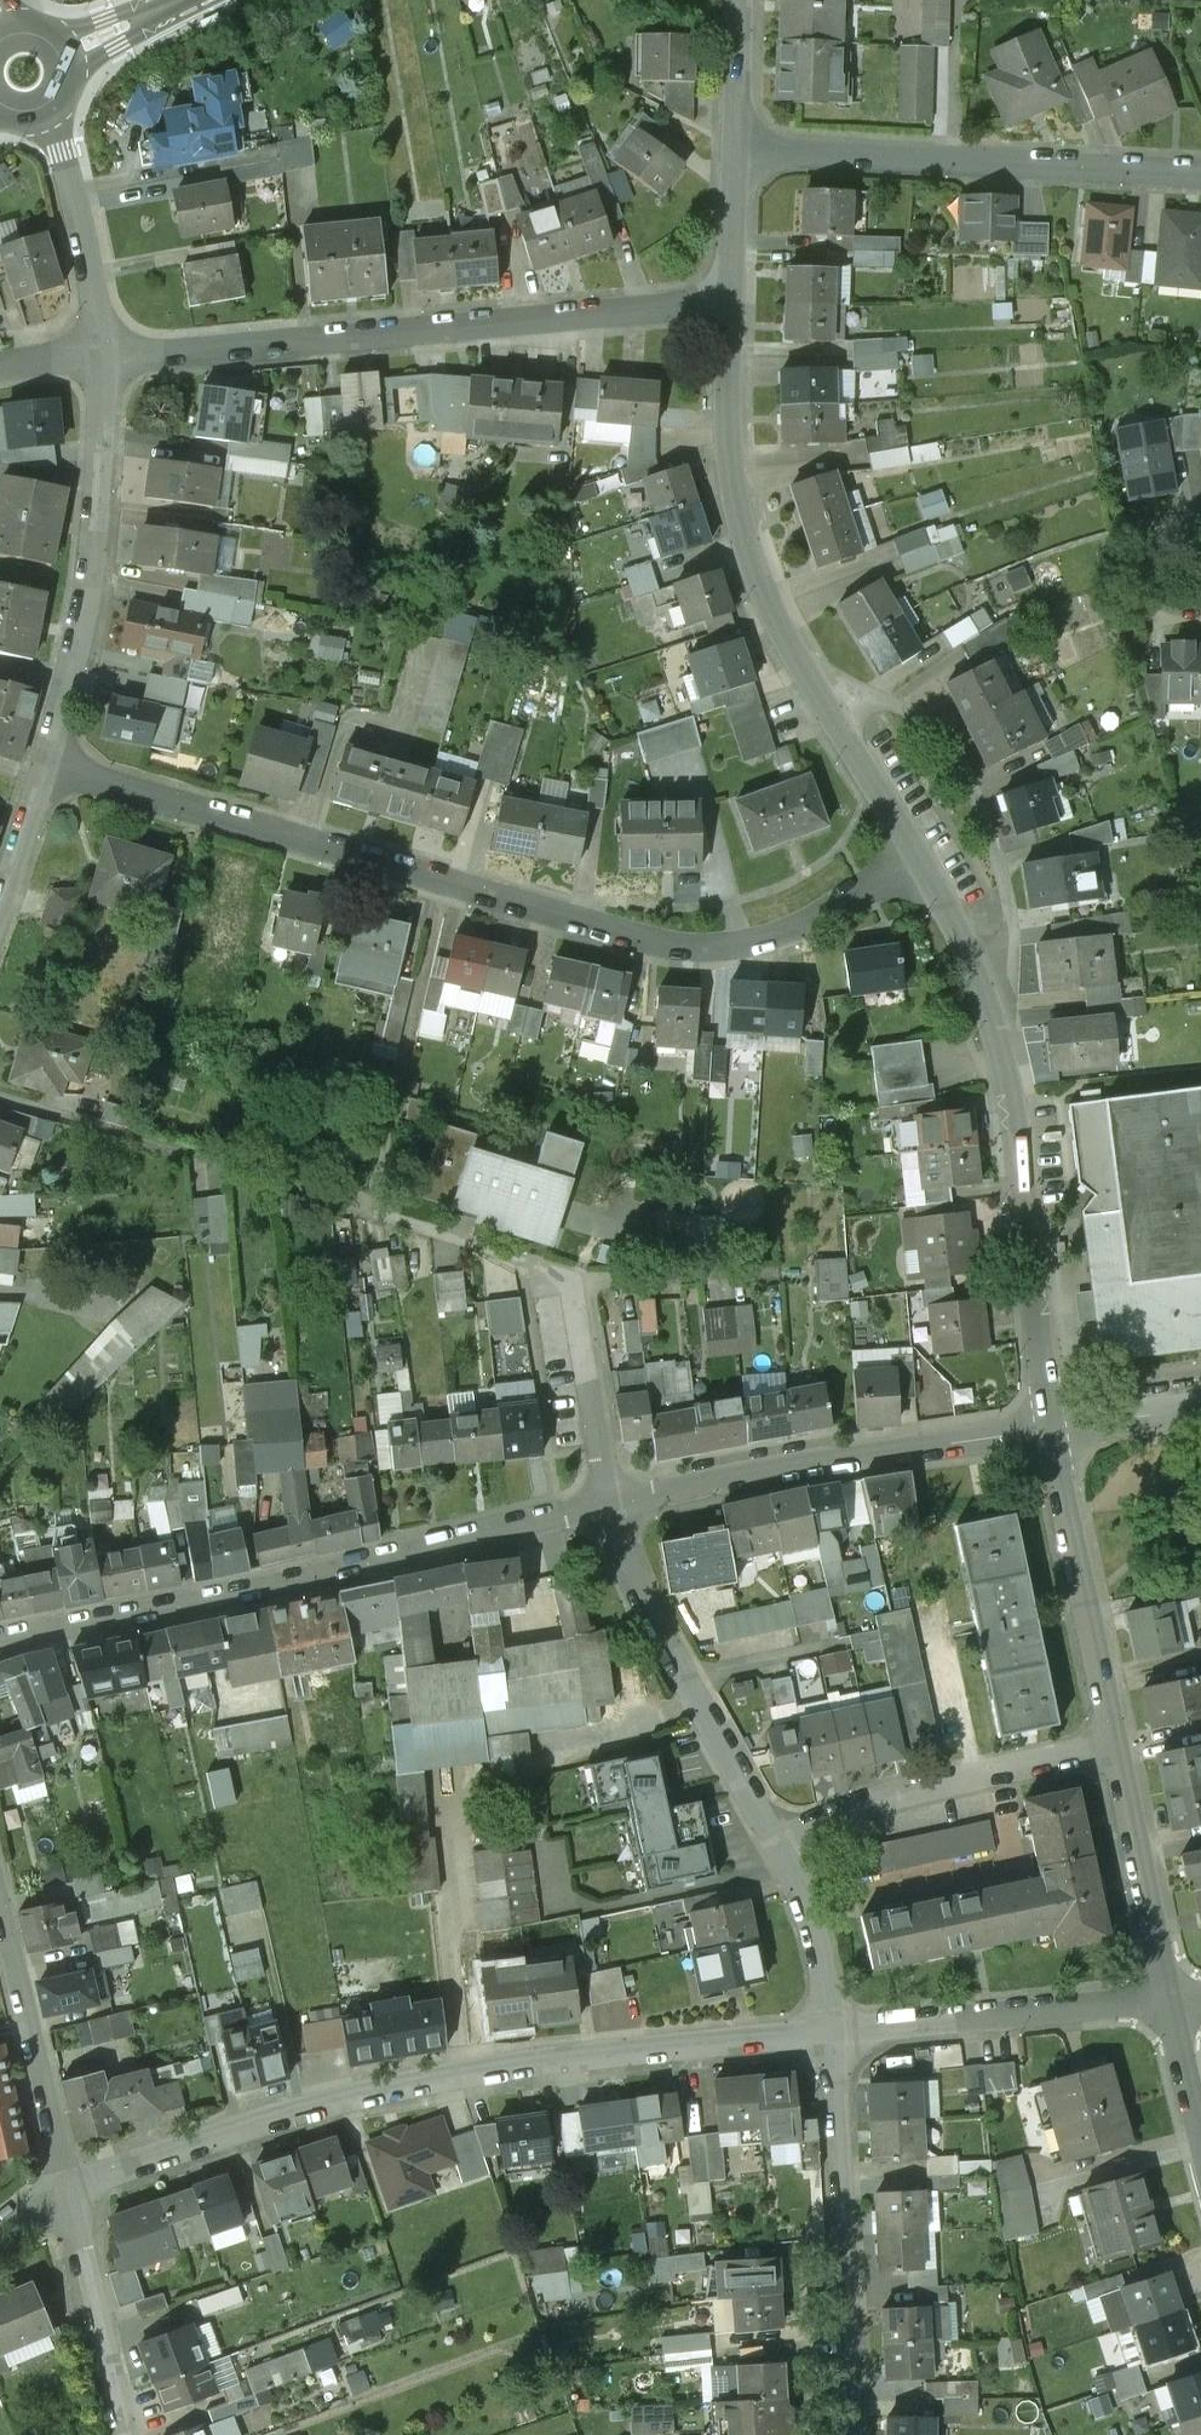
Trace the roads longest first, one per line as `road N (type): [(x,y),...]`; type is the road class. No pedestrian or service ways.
road 1 (residential): [(926,866),(801,932),(743,949),(680,952),(53,768)]
road 2 (residential): [(67,2185),(347,2099),(472,2073),(836,2036)]
road 3 (residential): [(104,354),(731,305)]
road 4 (residential): [(0,1639),(611,1510)]
road 5 (residential): [(1200,172),(737,151)]
road 6 (residential): [(611,1510),(828,1459),(1052,1426)]
road 7 (residential): [(1052,1426),(1013,1120),(982,984)]
road 8 (residential): [(828,706),(770,606),(737,501),(731,305)]
road 9 (residential): [(53,768),(88,612),(106,430),(104,354)]
road 10 (residential): [(828,706),(880,699),(912,711),(951,742),(1012,898),(999,971),(982,984)]
road 11 (residential): [(836,2036),(853,2434)]
road 12 (residential): [(611,1510),(621,1550),(773,1838)]
road 13 (residential): [(773,1838),(911,1793),(1119,1744)]
road 14 (residential): [(836,2036),(1171,2002)]
road 15 (residential): [(1052,1426),(1119,1744)]
road 16 (residential): [(67,2185),(0,1905)]
road 17 (residential): [(1119,1744),(1171,2002)]
road 18 (residential): [(126,2434),(67,2185)]
road 19 (residential): [(104,354),(49,114)]
road 20 (residential): [(578,1282),(611,1510)]
road 21 (residential): [(773,1838),(814,1916),(836,2036)]
road 22 (residential): [(926,866),(828,706)]
road 23 (residential): [(0,925),(53,768)]
road 24 (residential): [(731,305),(737,151)]
road 25 (residential): [(737,151),(741,0)]
road 26 (residential): [(1052,1426),(1200,1401)]
road 27 (residential): [(982,984),(926,866)]
road 28 (residential): [(1200,518),(1171,518),(1169,599),(1189,599)]
road 29 (residential): [(1171,2002),(1200,2121)]

